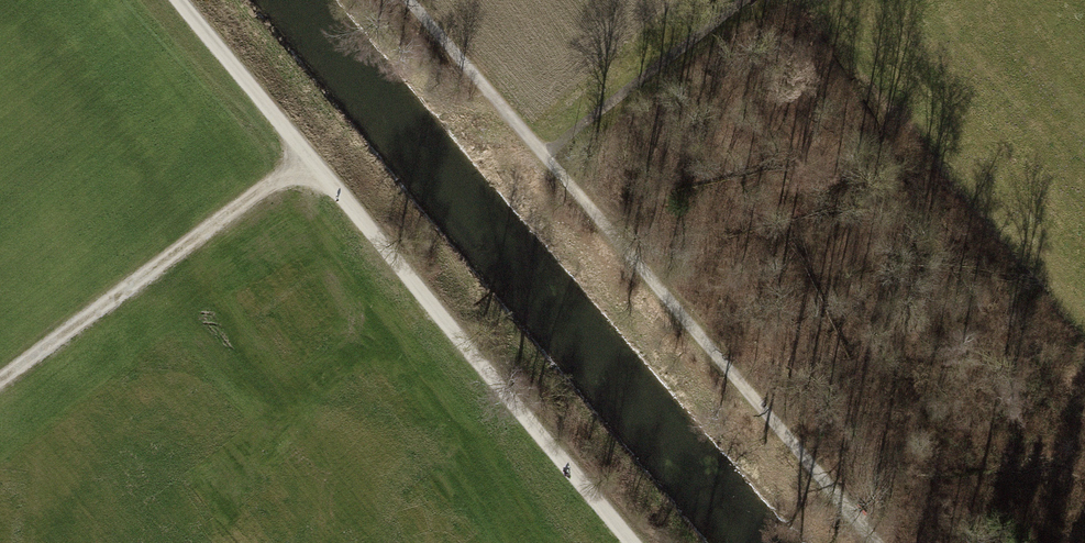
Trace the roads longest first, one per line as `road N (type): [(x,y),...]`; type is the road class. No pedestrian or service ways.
road 1 (track): [(635,542),(179,0)]
road 2 (track): [(0,379),(310,158)]
road 3 (track): [(544,155),(744,0)]

